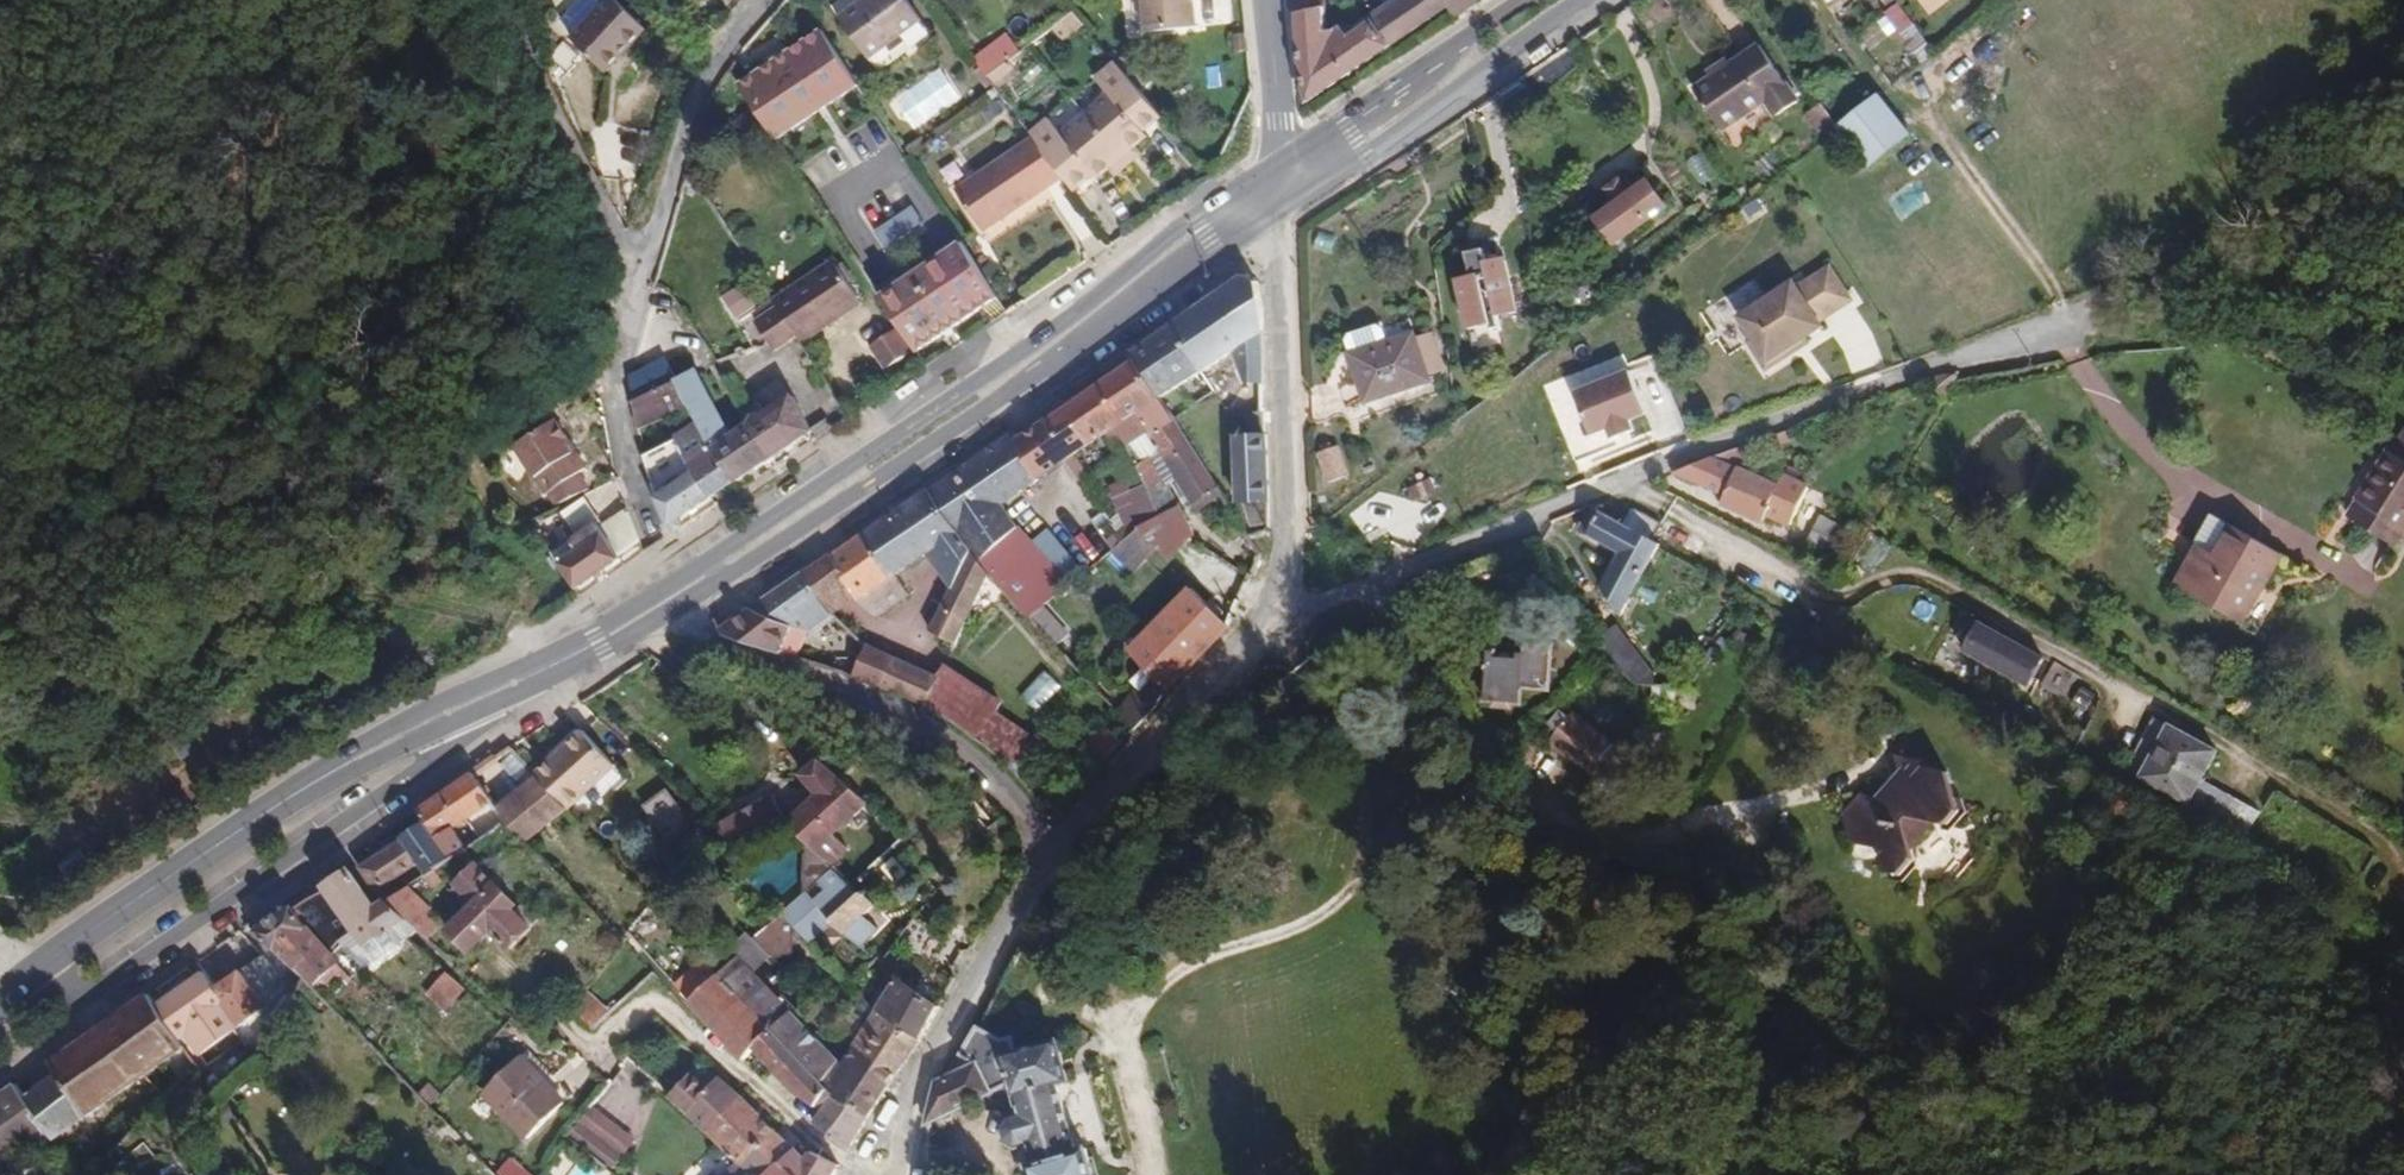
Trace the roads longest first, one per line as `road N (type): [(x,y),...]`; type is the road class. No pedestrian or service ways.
road 1 (secondary): [(650,615),(320,783),(0,1003)]
road 2 (residential): [(1060,859),(1276,598),(1287,516),(1272,210)]
road 3 (secondary): [(1277,173),(734,545),(716,570)]
road 4 (track): [(1862,1174),(1853,1128),(1772,931),(1494,822),(1471,774),(1459,705)]
road 5 (track): [(1303,663),(1354,738),(1357,846),(1345,891),(1285,938),(1204,962),(1150,991),(1112,1031),(1160,1174)]
road 6 (secondary): [(716,570),(744,565),(1272,210)]
road 7 (residential): [(650,615),(855,687),(966,742),(1022,794),(1060,859)]
road 8 (secondary): [(1272,210),(1586,0)]
road 9 (residential): [(893,1174),(944,1034),(1060,859)]
road 10 (secondary): [(1531,0),(1277,173)]
road 11 (residential): [(635,266),(695,95),(764,0)]
road 12 (residential): [(635,266),(571,152),(504,0)]
road 13 (residential): [(644,514),(628,477),(615,381),(635,266)]
road 14 (residential): [(1267,0),(1277,173)]

